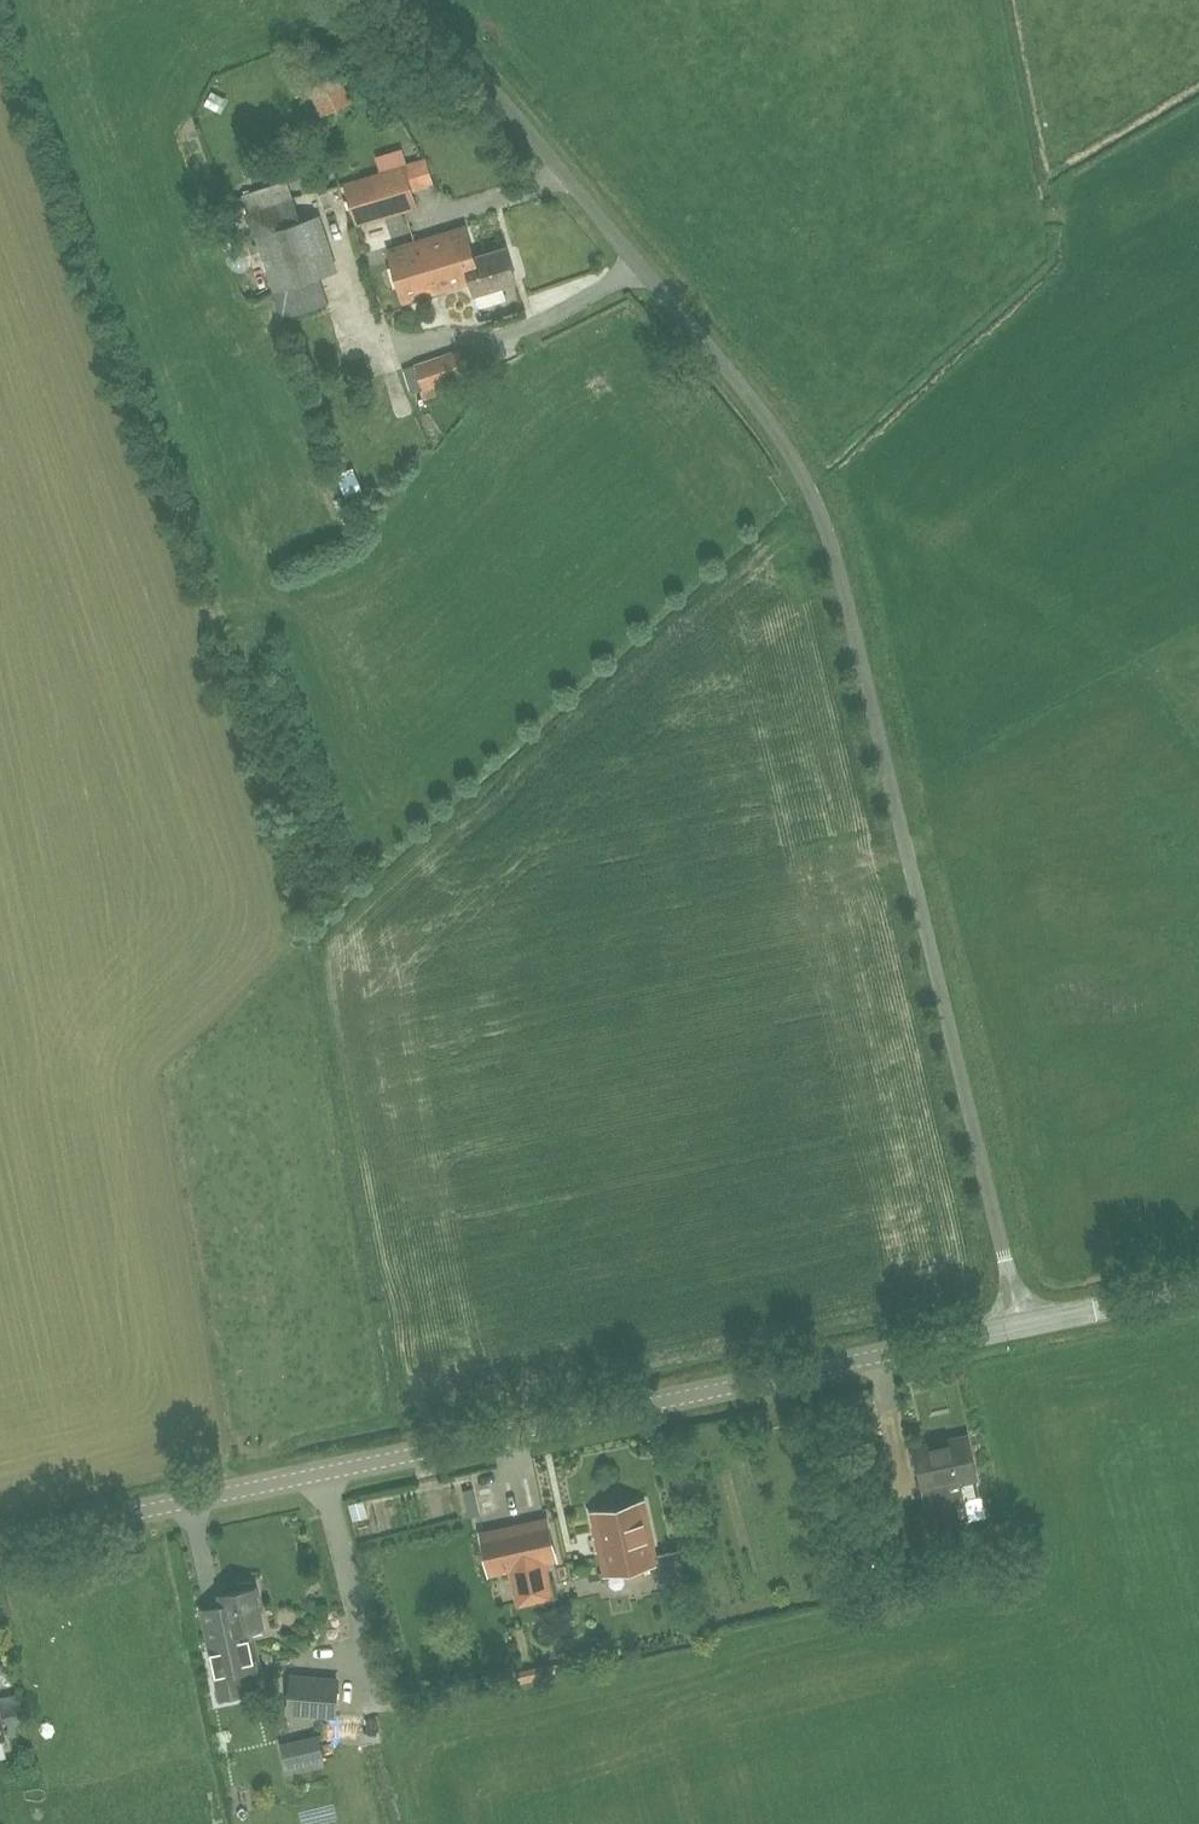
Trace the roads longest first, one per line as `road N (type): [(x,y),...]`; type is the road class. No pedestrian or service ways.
road 1 (unclassified): [(1002,1312),(793,439),(431,0)]
road 2 (tertiary): [(1002,1312),(0,1530)]
road 3 (tertiary): [(1198,1273),(1002,1312)]

